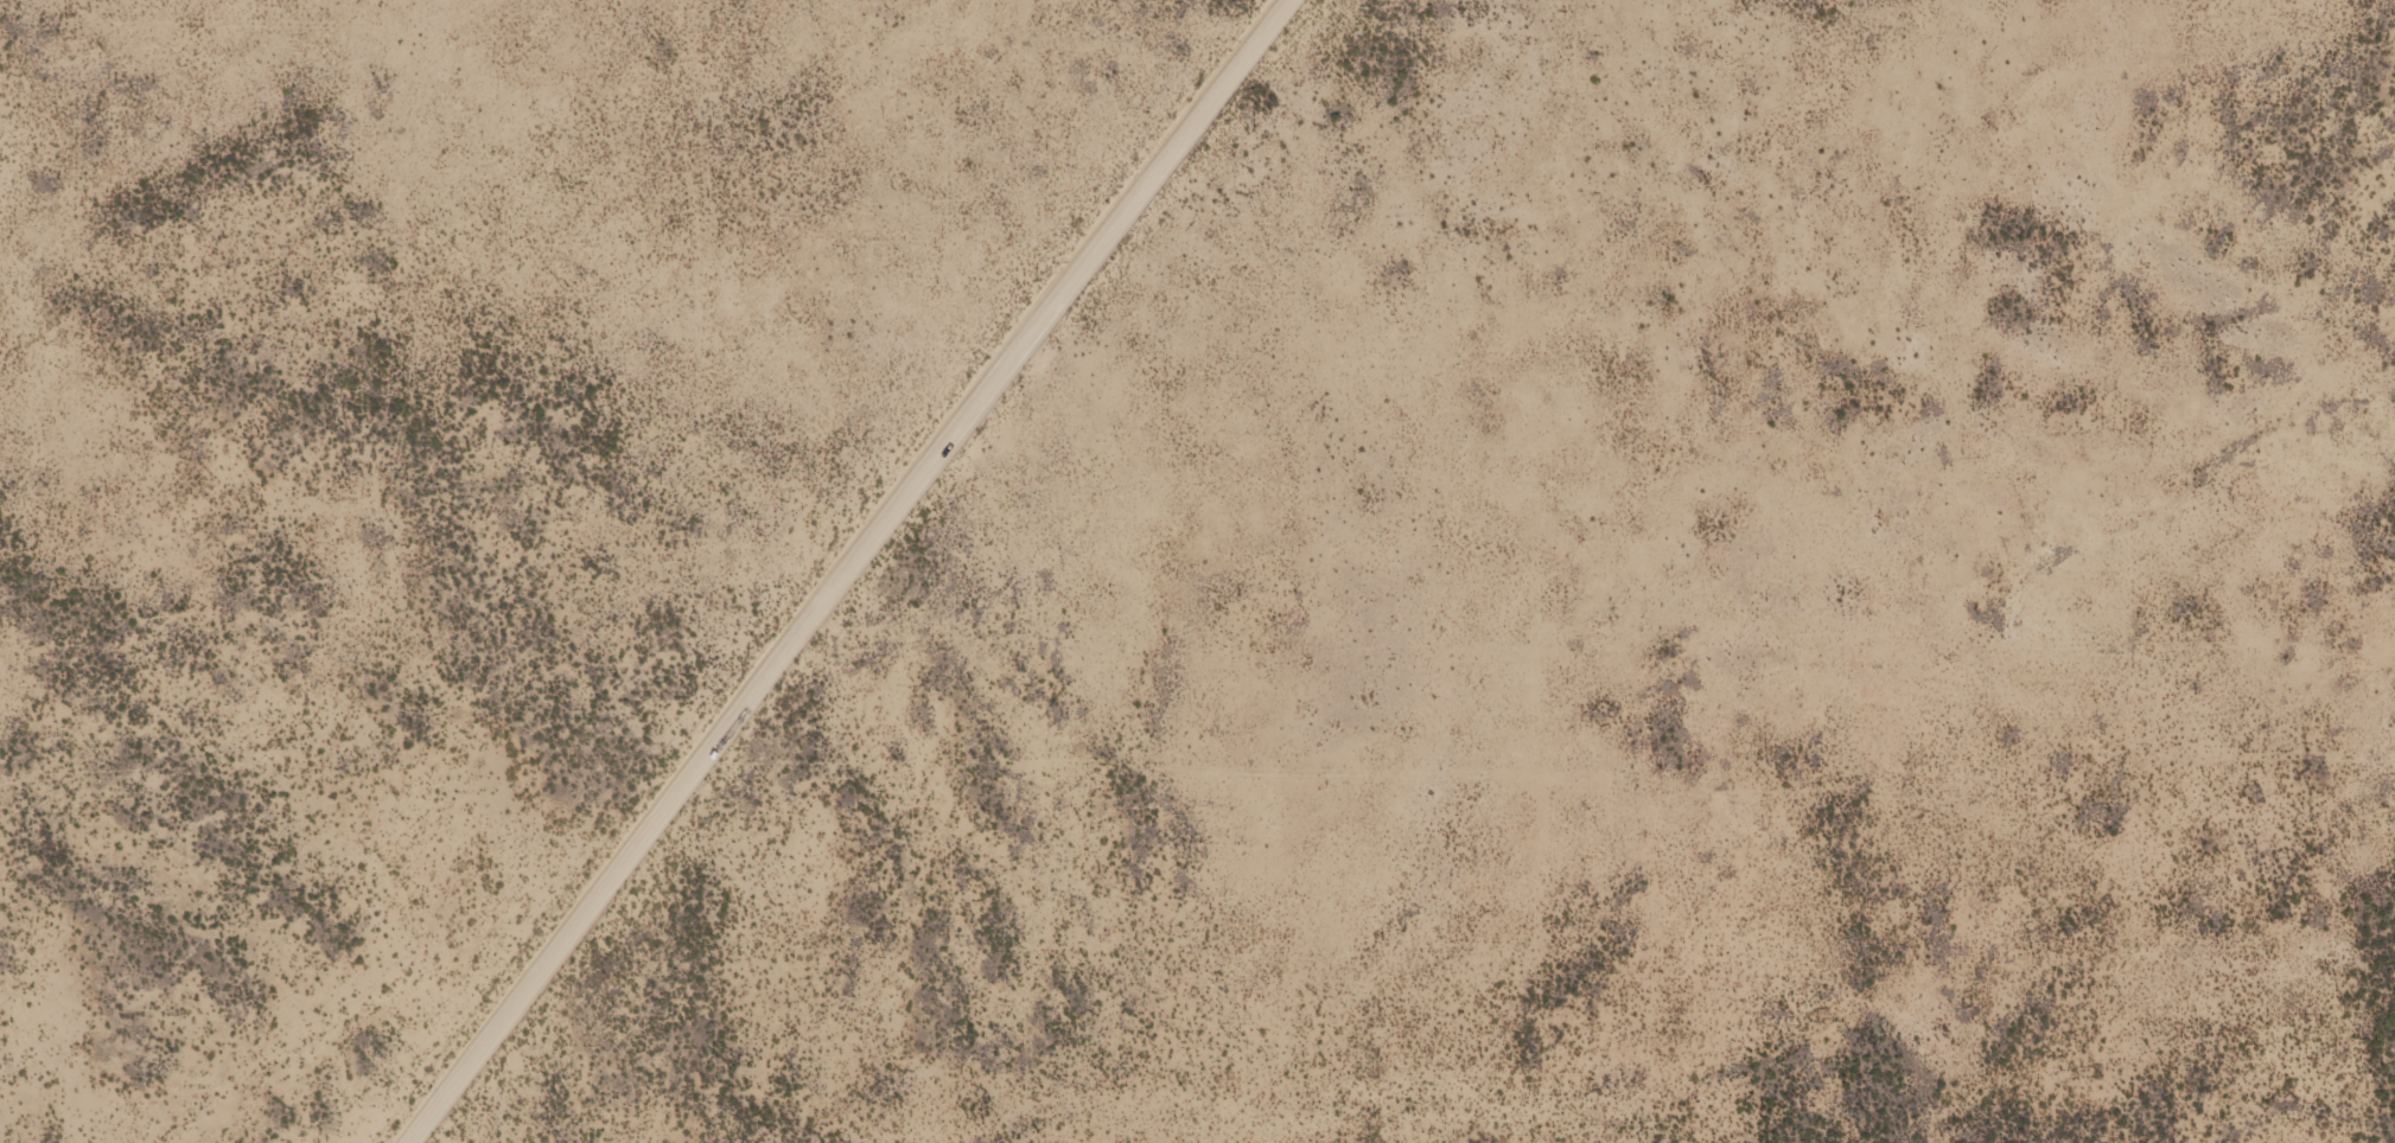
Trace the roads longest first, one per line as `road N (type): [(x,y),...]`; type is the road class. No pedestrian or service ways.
road 1 (track): [(1268,0),(389,1142)]

